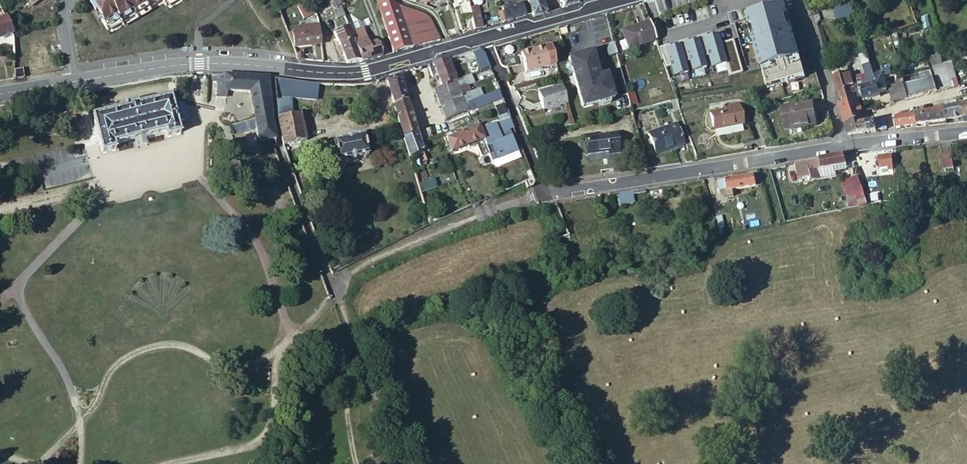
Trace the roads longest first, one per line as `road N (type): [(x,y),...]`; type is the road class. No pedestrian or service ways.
road 1 (residential): [(71,83),(199,64),(350,73),(484,39)]
road 2 (residential): [(541,194),(844,146)]
road 3 (residential): [(541,194),(484,39)]
road 4 (residential): [(844,146),(801,0)]
road 5 (residential): [(844,146),(966,133)]

